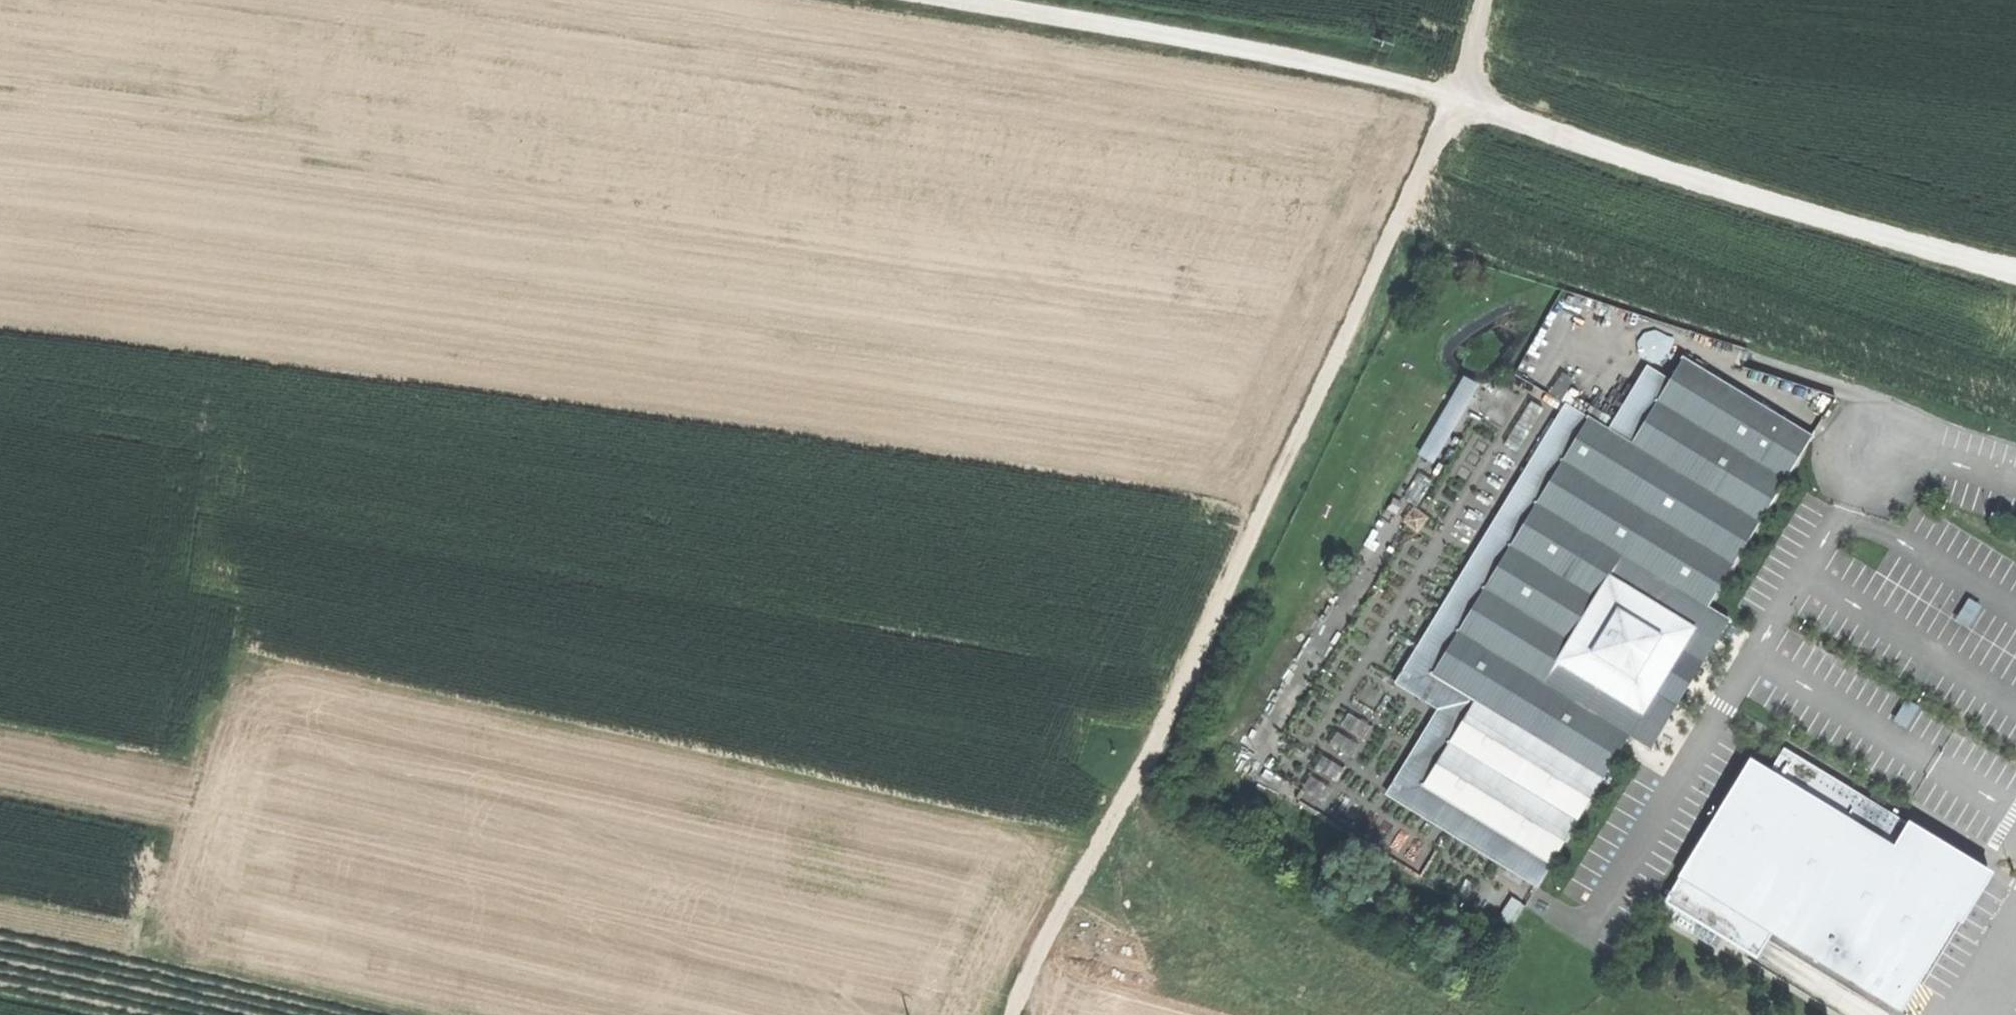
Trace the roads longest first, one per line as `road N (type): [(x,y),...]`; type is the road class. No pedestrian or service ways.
road 1 (track): [(1009,1014),(1457,97),(1484,0)]
road 2 (track): [(2015,265),(1457,97),(995,0)]

